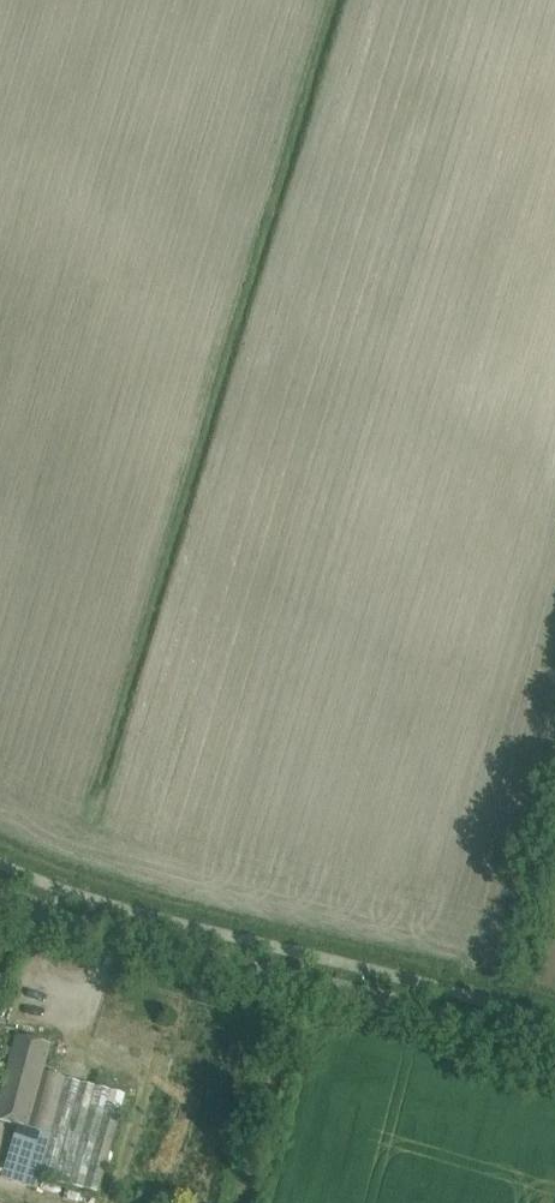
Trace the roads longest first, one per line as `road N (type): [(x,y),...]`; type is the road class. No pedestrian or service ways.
road 1 (tertiary): [(554,1053),(100,933),(0,893)]
road 2 (track): [(244,1202),(299,985)]

